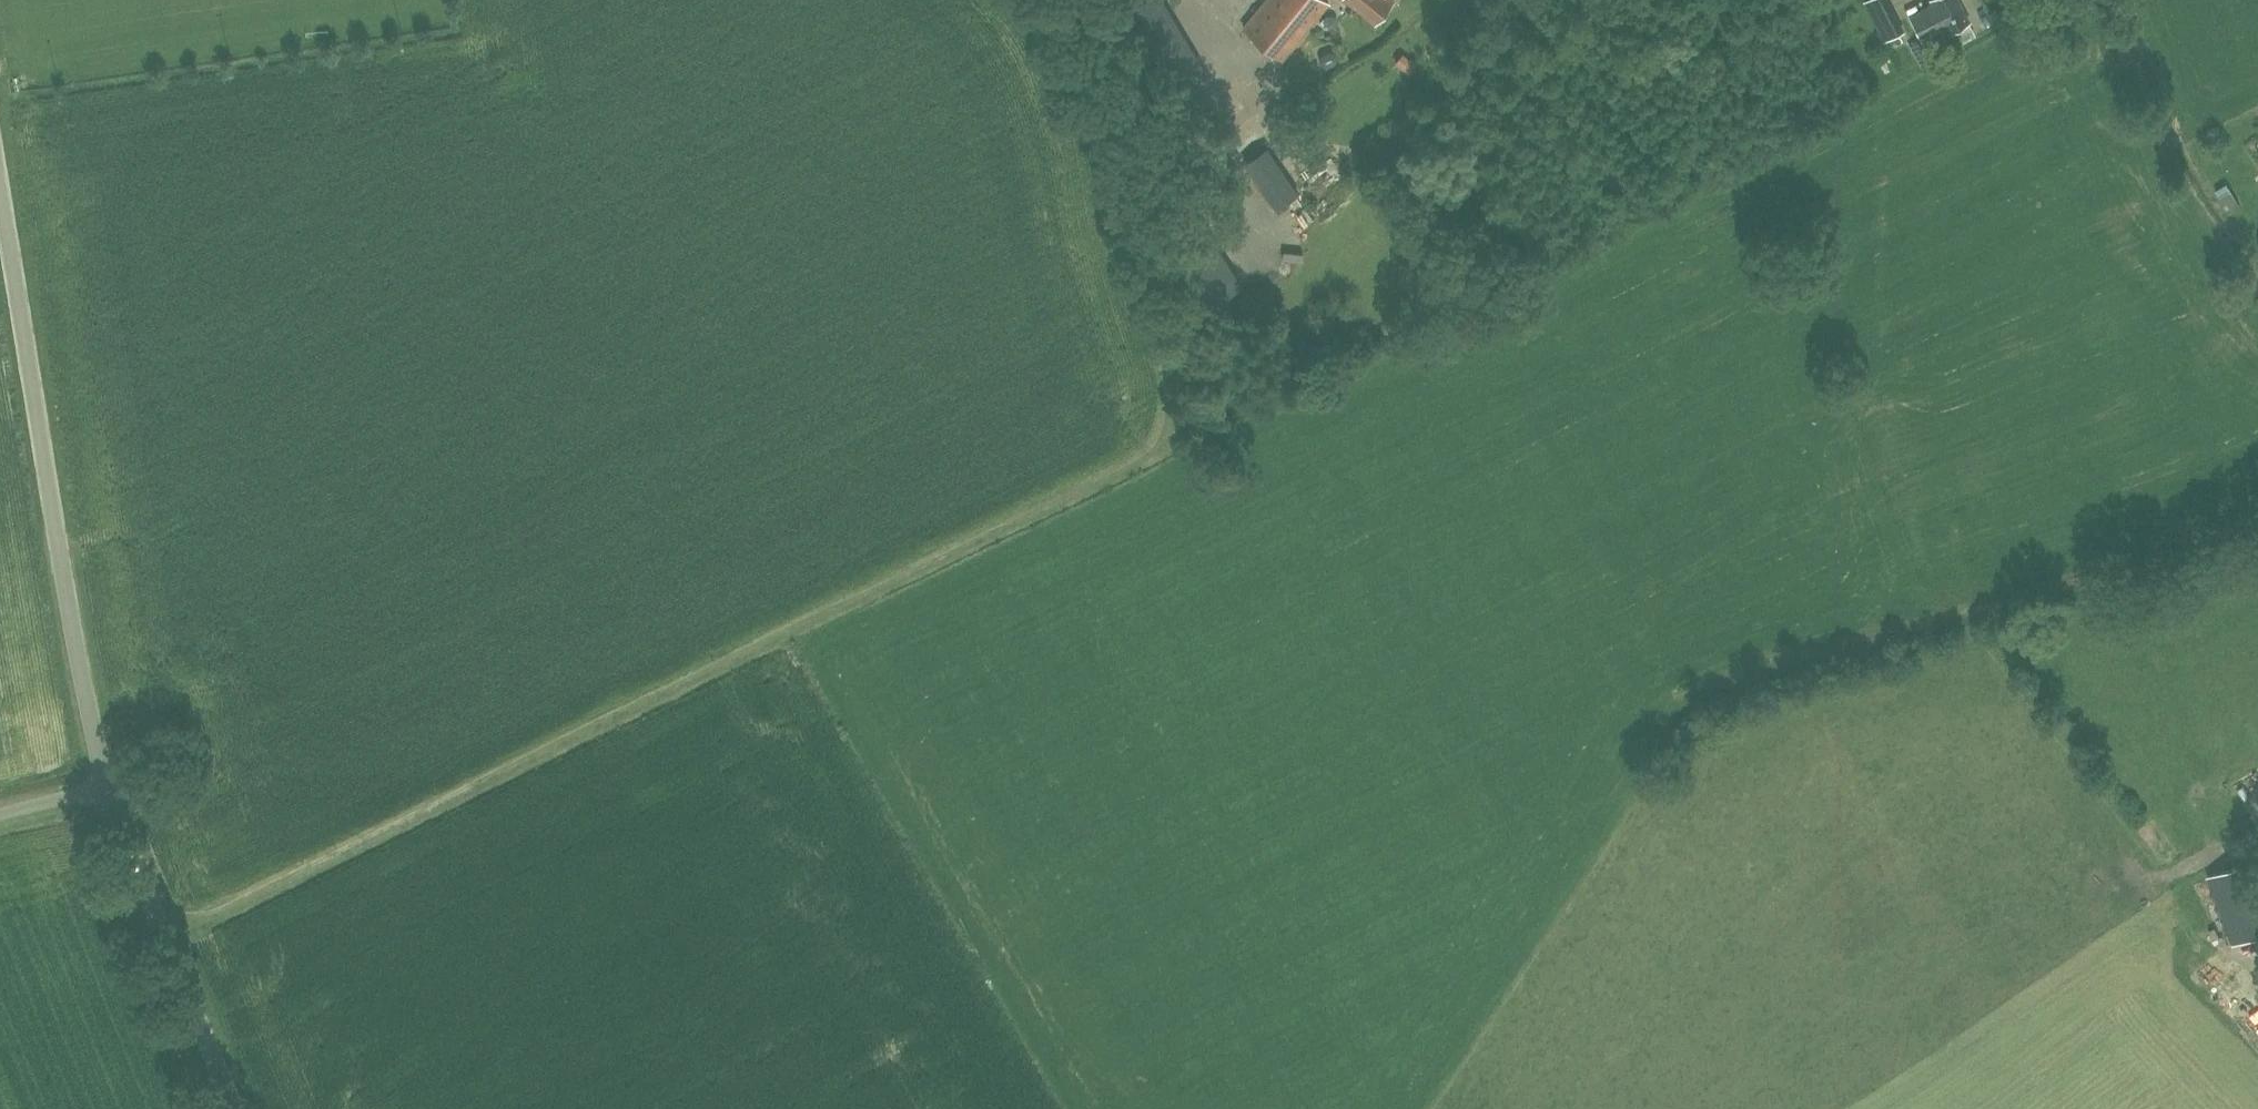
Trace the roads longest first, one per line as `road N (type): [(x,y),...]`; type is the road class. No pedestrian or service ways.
road 1 (track): [(1160,364),(1171,390),(1168,426),(1126,470),(164,942)]
road 2 (unclassified): [(110,788),(78,651),(0,190)]
road 3 (unclassified): [(234,1108),(110,788)]

